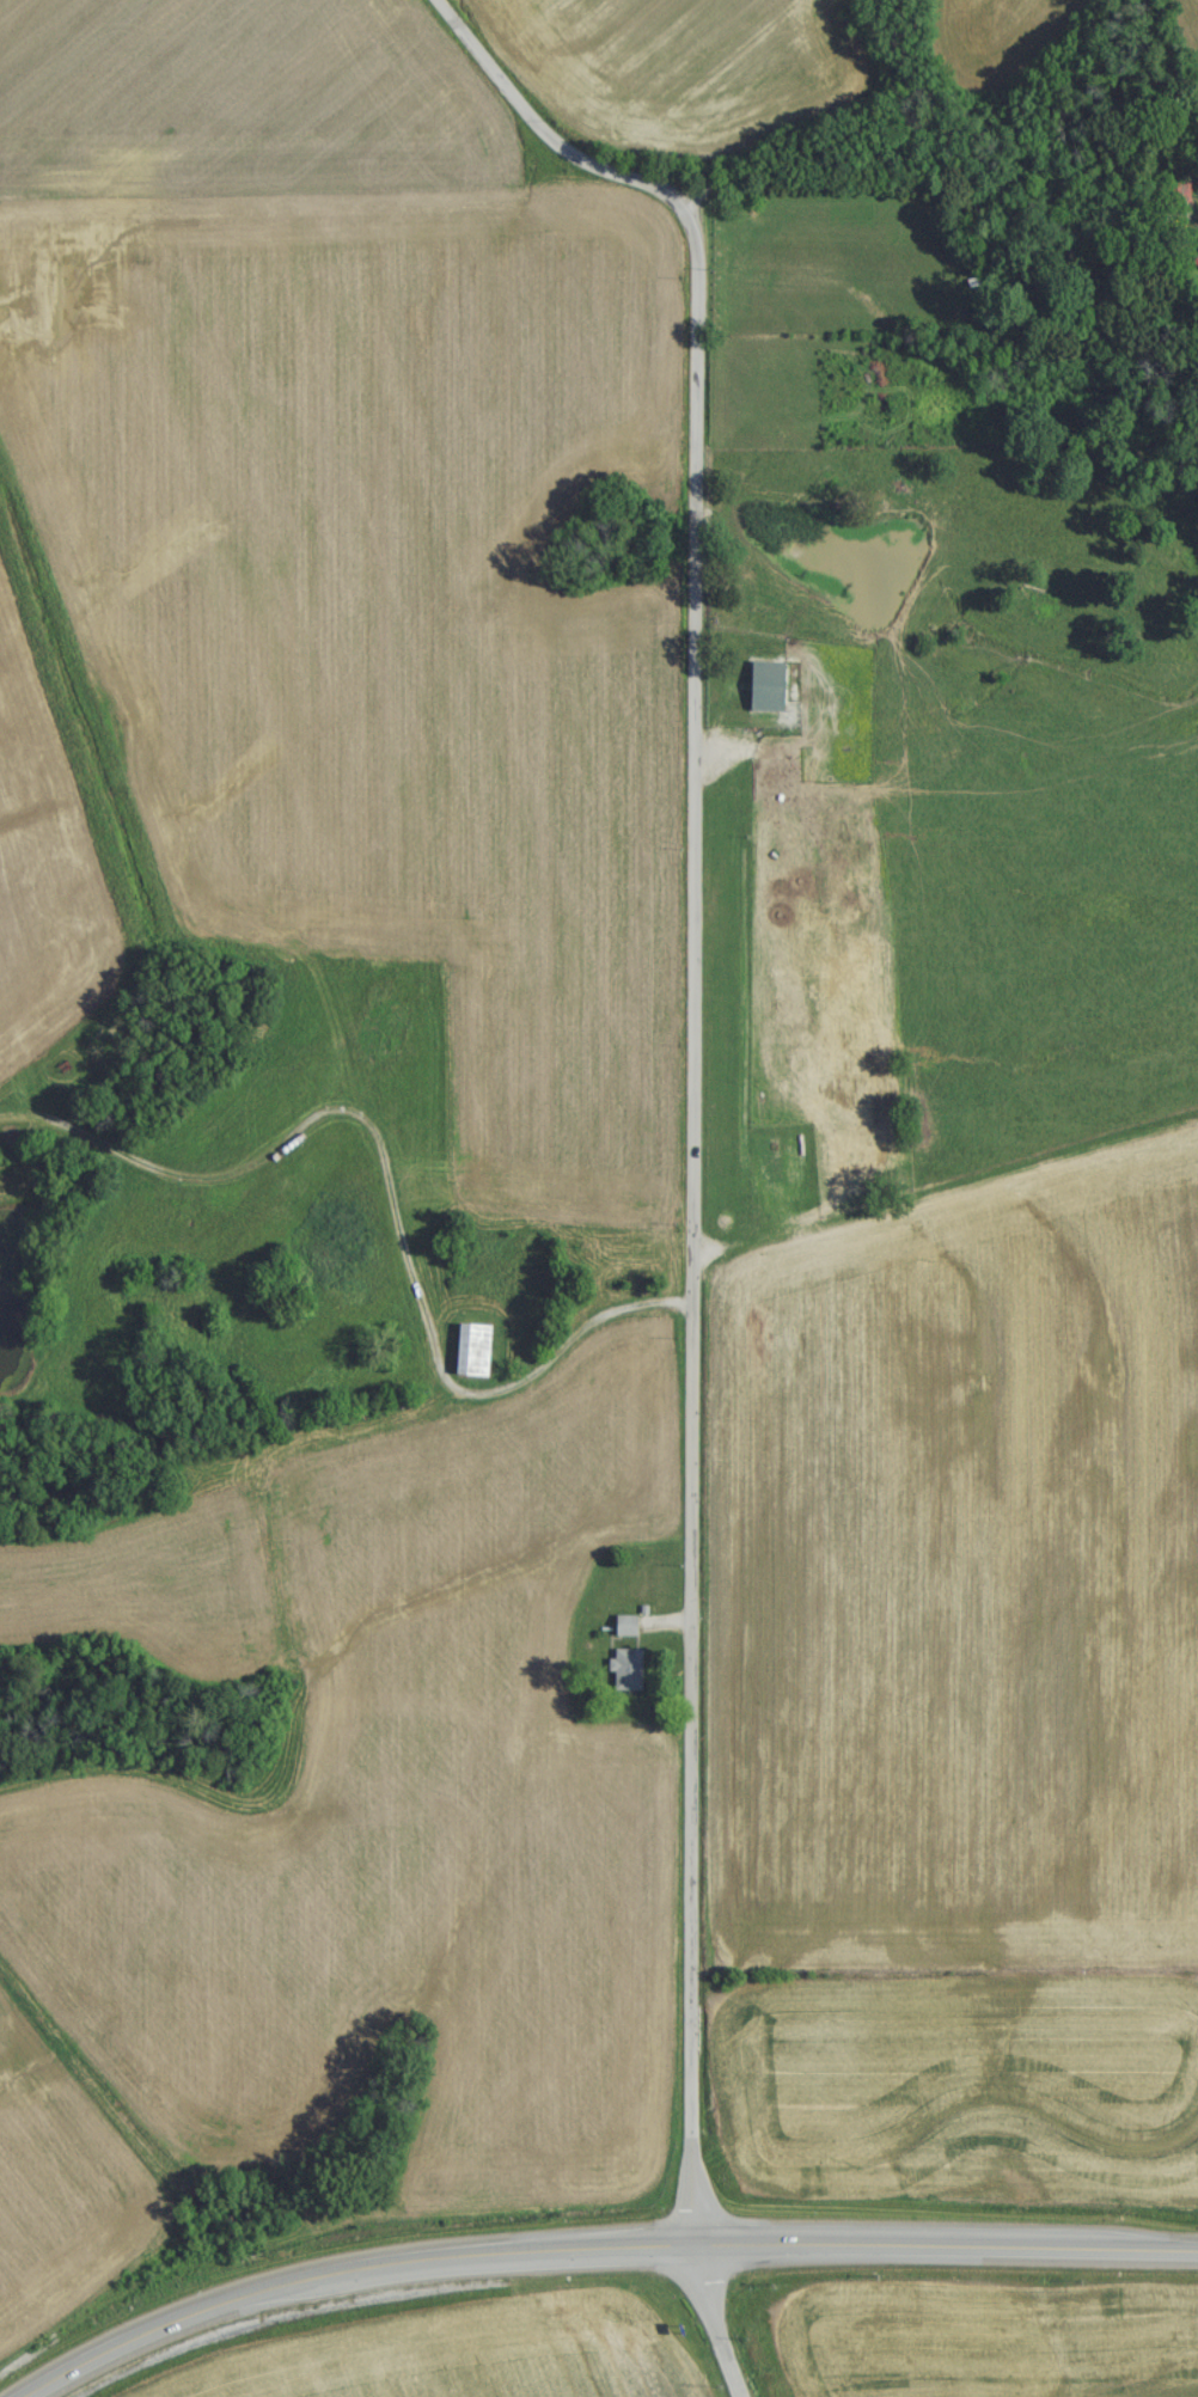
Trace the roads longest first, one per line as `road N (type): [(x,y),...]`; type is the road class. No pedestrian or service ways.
road 1 (residential): [(736,2396),(693,2244),(701,213)]
road 2 (primary): [(1197,2254),(693,2244),(367,2270),(250,2291),(148,2328),(28,2396)]
road 3 (residential): [(701,213),(564,160),(433,0)]

